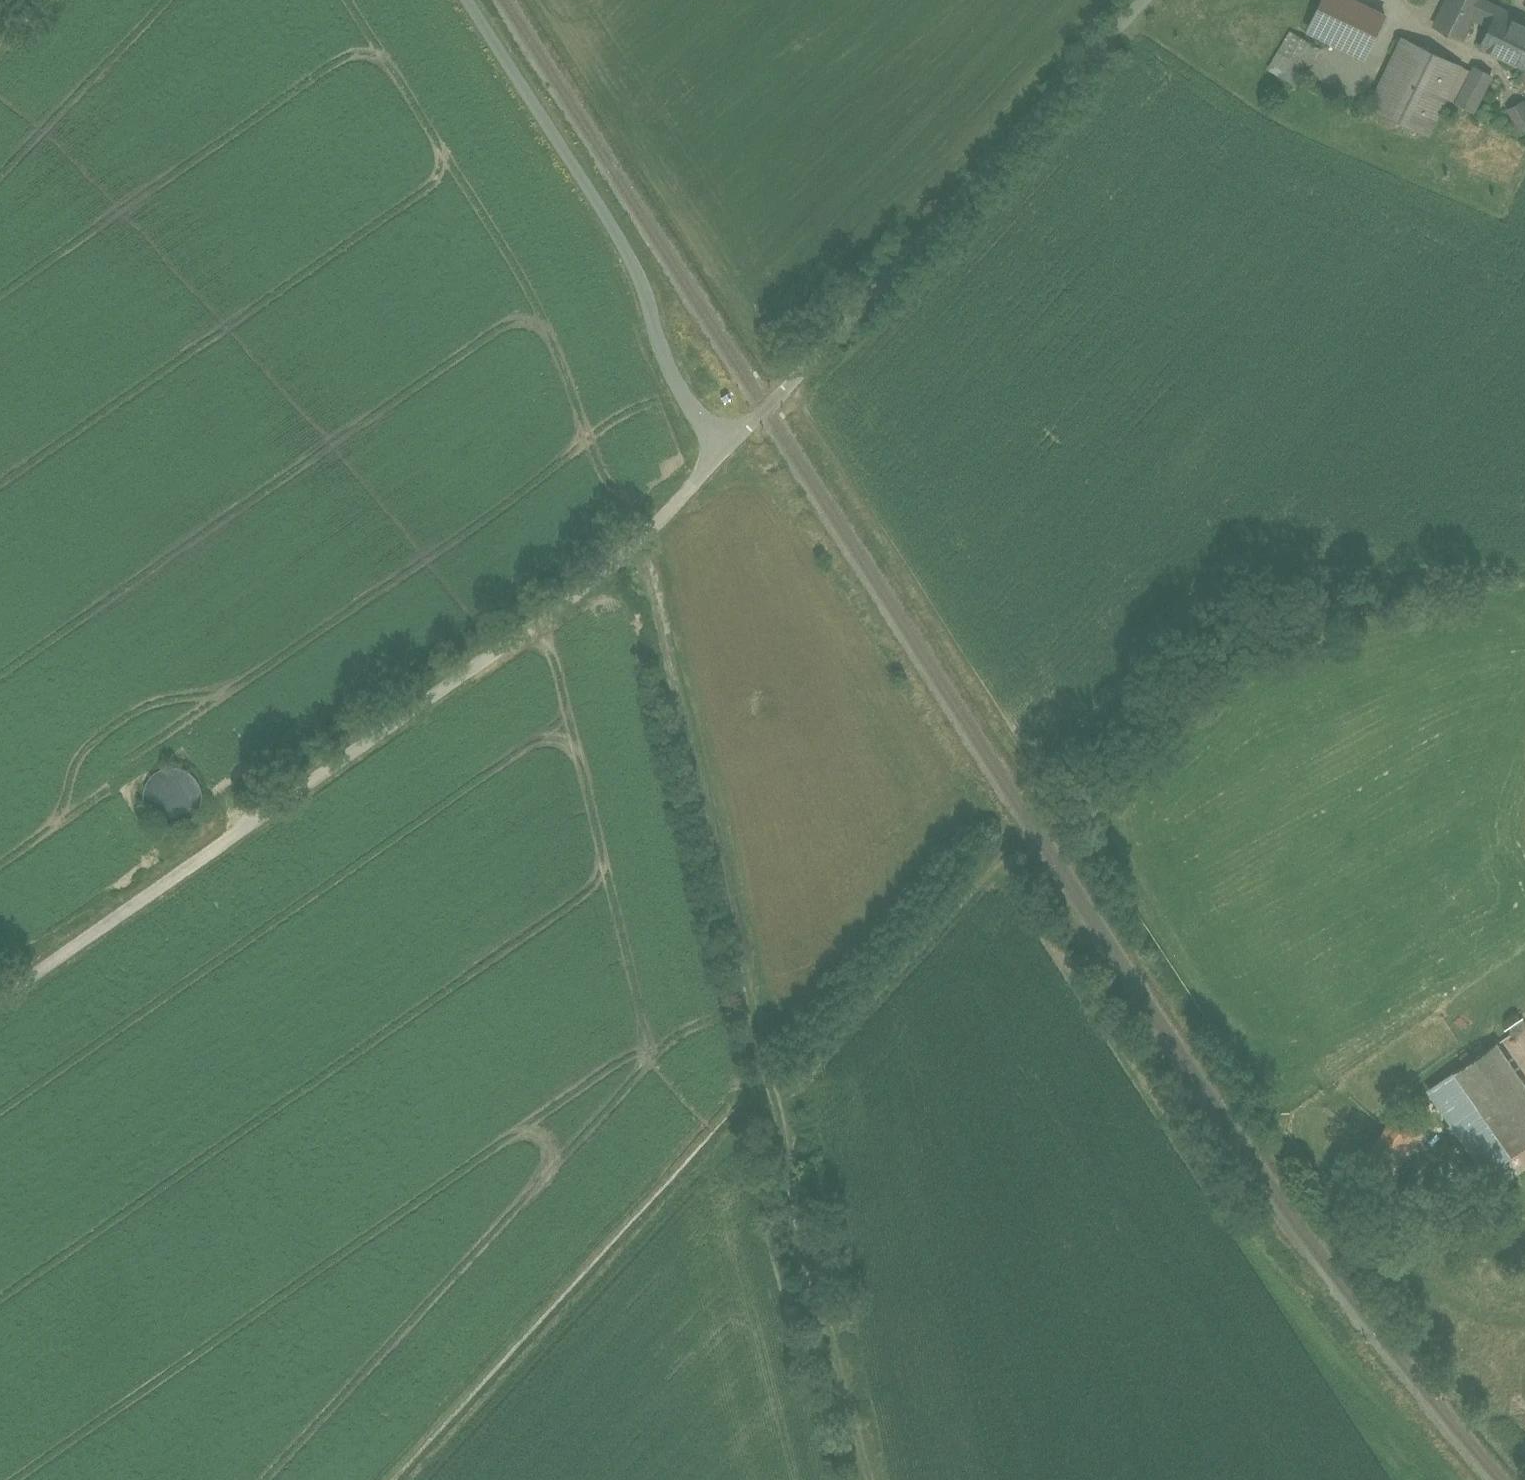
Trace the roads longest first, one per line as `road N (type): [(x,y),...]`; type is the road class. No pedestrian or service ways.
road 1 (residential): [(469,0),(632,263),(681,397),(725,447),(1137,0)]
road 2 (track): [(725,447),(649,532),(0,997)]

